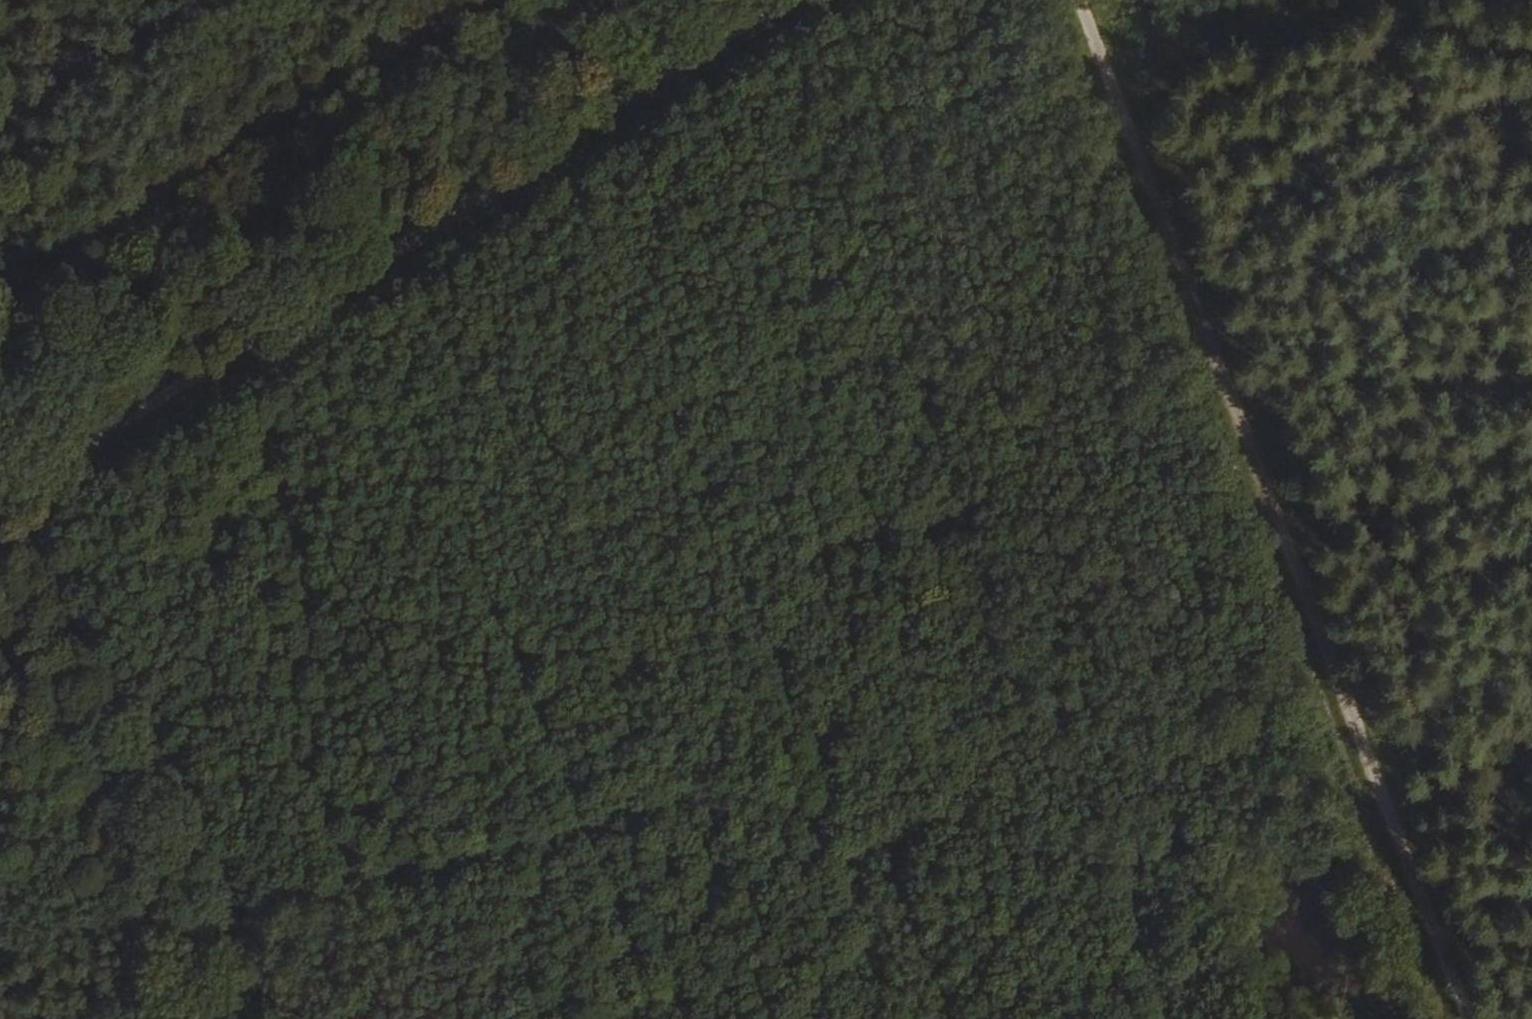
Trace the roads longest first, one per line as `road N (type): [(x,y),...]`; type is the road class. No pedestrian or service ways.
road 1 (track): [(1470,1018),(1082,0)]
road 2 (track): [(0,520),(381,282),(789,0)]

